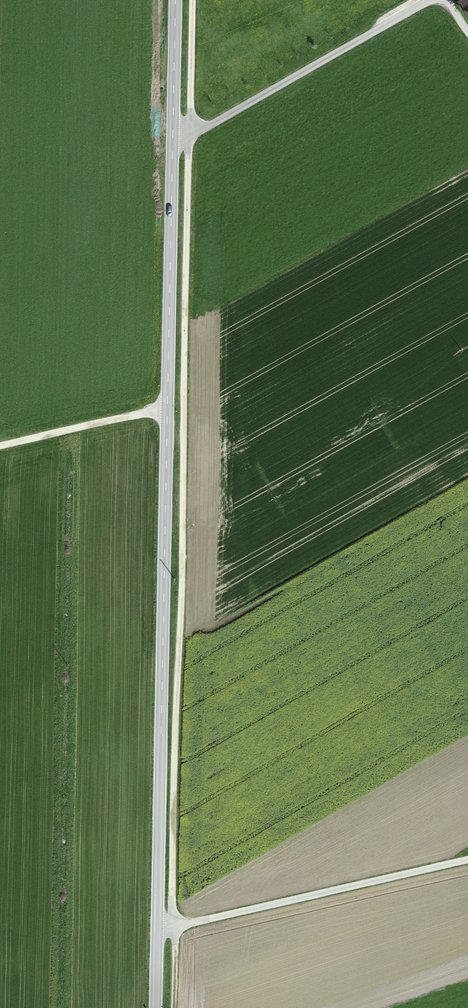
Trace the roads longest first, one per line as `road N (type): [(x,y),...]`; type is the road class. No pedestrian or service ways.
road 1 (tertiary): [(177,0),(158,1007)]
road 2 (track): [(173,1007),(190,0)]
road 3 (track): [(467,860),(161,931)]
road 4 (track): [(167,410),(0,447)]

